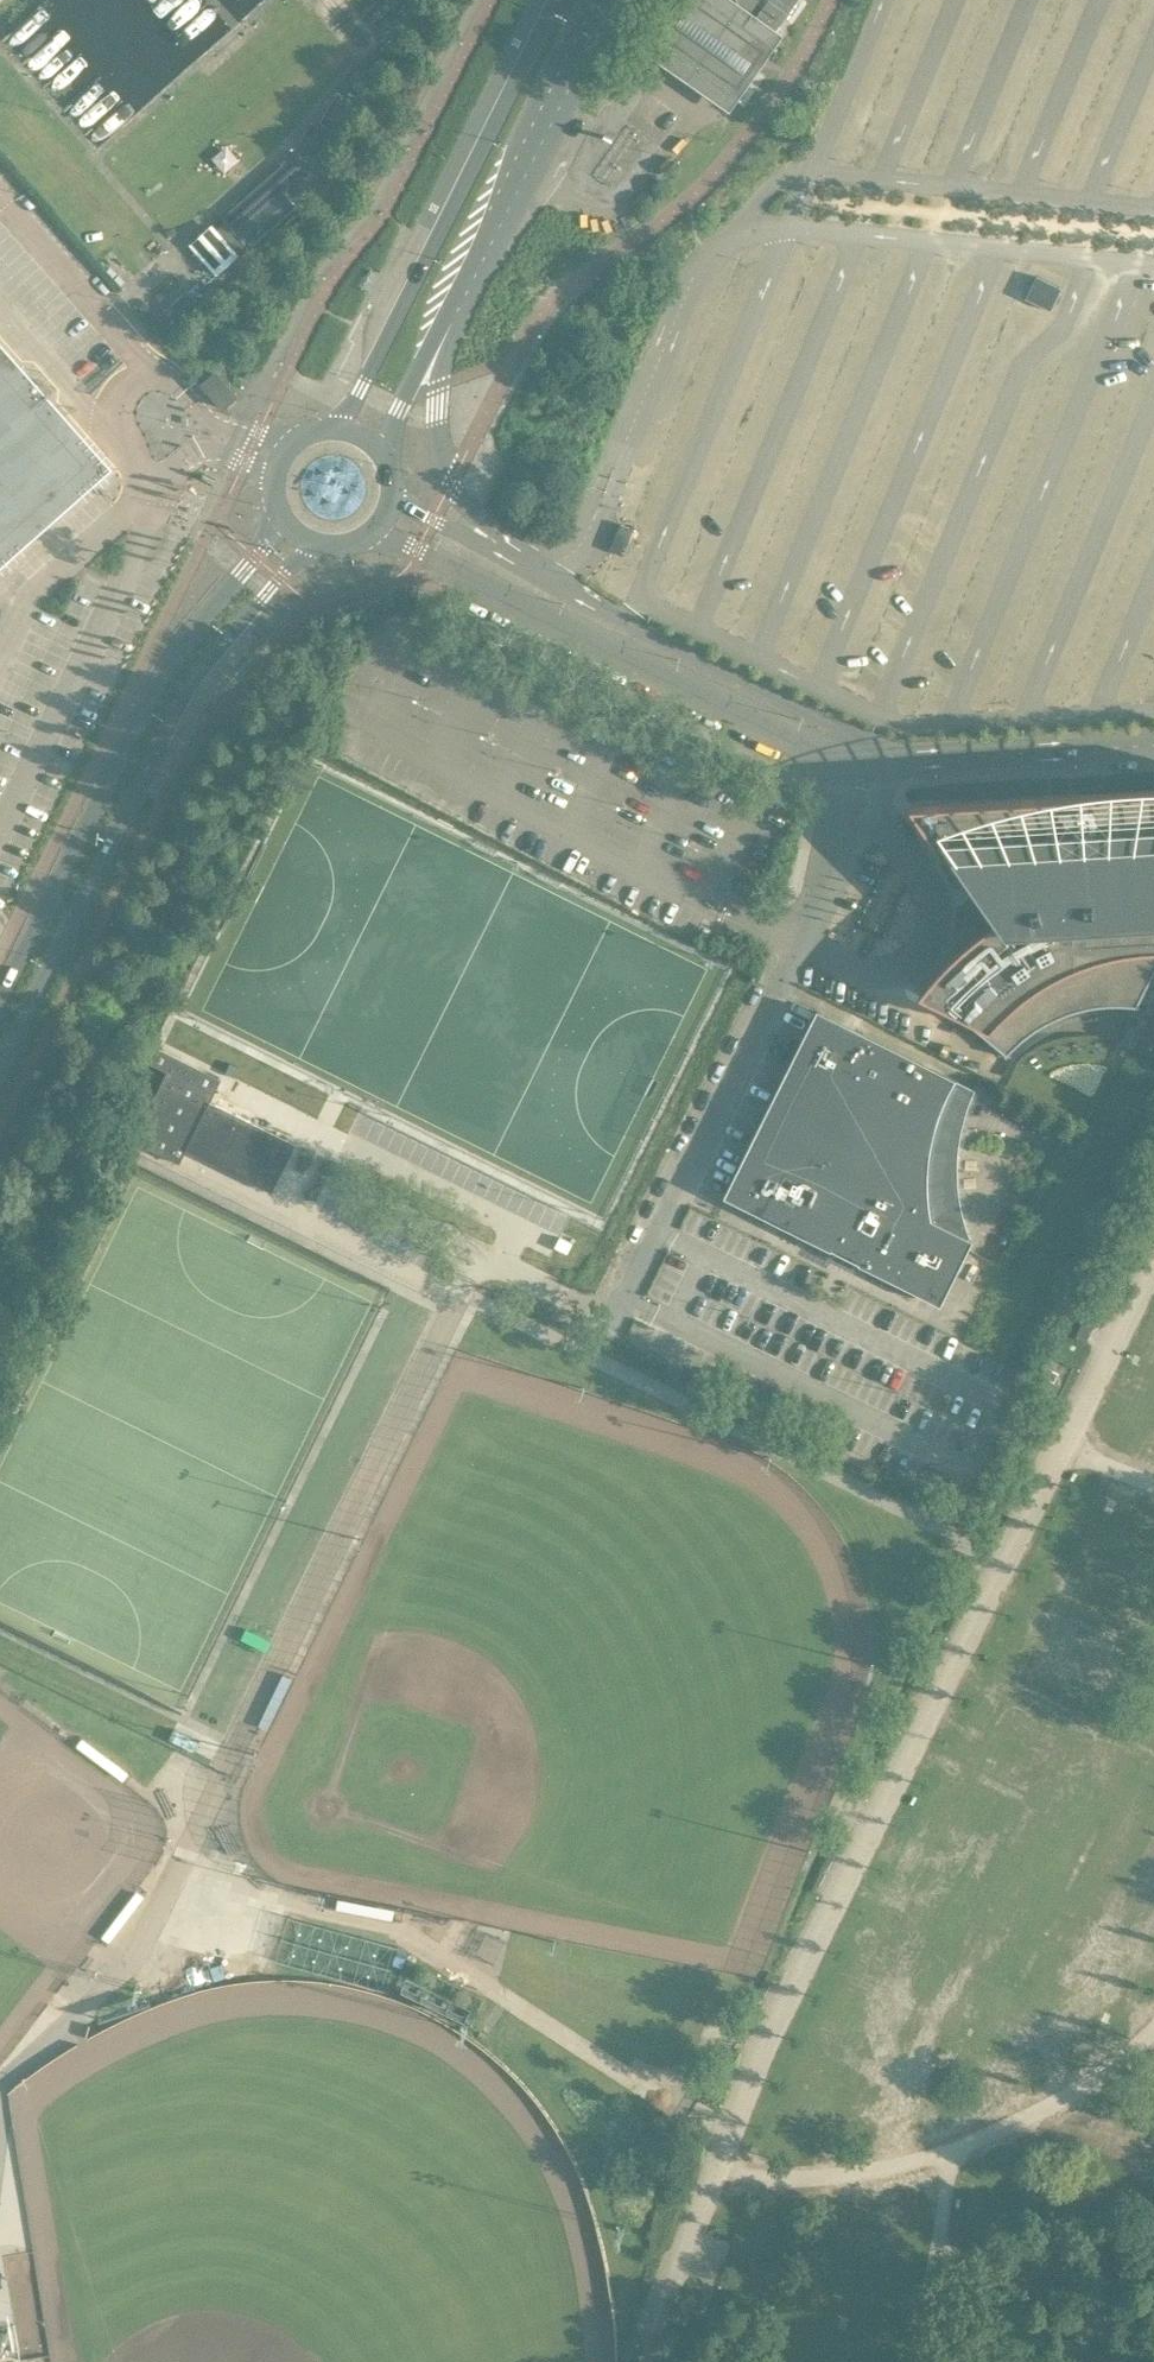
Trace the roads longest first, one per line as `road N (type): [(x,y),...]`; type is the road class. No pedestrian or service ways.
road 1 (unclassified): [(555,1294),(614,1324),(803,944),(871,759)]
road 2 (tertiary): [(0,1068),(207,657),(311,543)]
road 3 (tertiary): [(285,522),(181,641),(0,999)]
road 4 (tertiary): [(561,0),(340,429)]
road 5 (unclassified): [(532,579),(871,759)]
road 6 (unclassified): [(532,579),(452,479),(438,426),(438,385),(467,285)]
road 7 (tertiary): [(467,285),(607,0)]
road 8 (unclassified): [(871,759),(1153,745)]
road 9 (tertiary): [(379,451),(467,285)]
road 10 (unclassified): [(372,533),(532,579)]
road 11 (unclassified): [(532,579),(392,497)]
road 12 (tertiary): [(340,429),(308,435),(283,456),(274,493),(285,522)]

